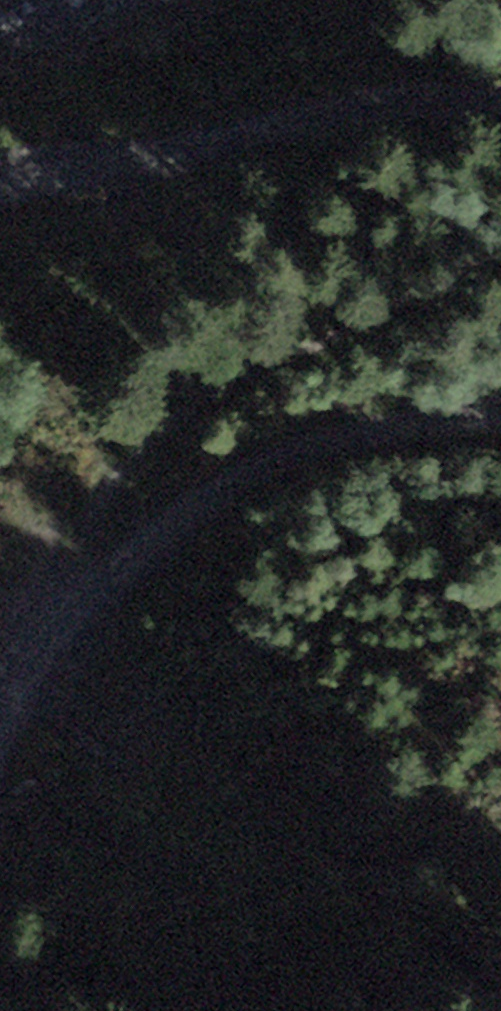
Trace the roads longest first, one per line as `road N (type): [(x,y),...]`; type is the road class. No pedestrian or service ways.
road 1 (track): [(0,184),(377,97),(500,107)]
road 2 (track): [(500,396),(326,441),(61,612)]
road 3 (track): [(61,612),(20,689),(0,780)]

